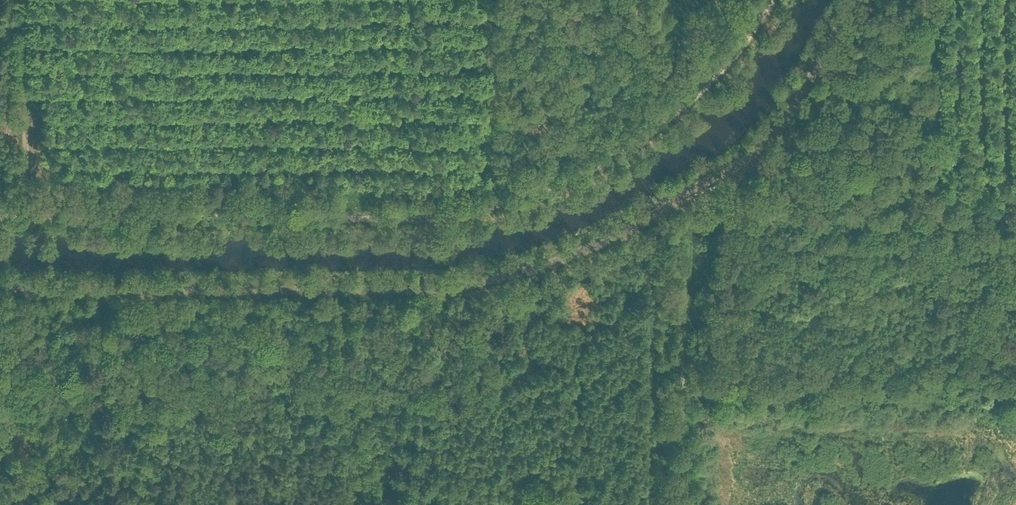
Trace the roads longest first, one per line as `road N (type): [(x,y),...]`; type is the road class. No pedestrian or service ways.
road 1 (unclassified): [(0,289),(468,283),(565,257),(697,190)]
road 2 (unclassified): [(1015,218),(731,222),(710,211),(697,190)]
road 3 (track): [(353,218),(21,217)]
road 4 (unclassified): [(697,190),(776,133),(854,0)]
road 5 (track): [(773,0),(716,76),(621,151)]
road 6 (track): [(24,0),(22,183)]
road 7 (track): [(507,202),(432,216),(353,218)]
road 8 (track): [(621,151),(507,202)]

